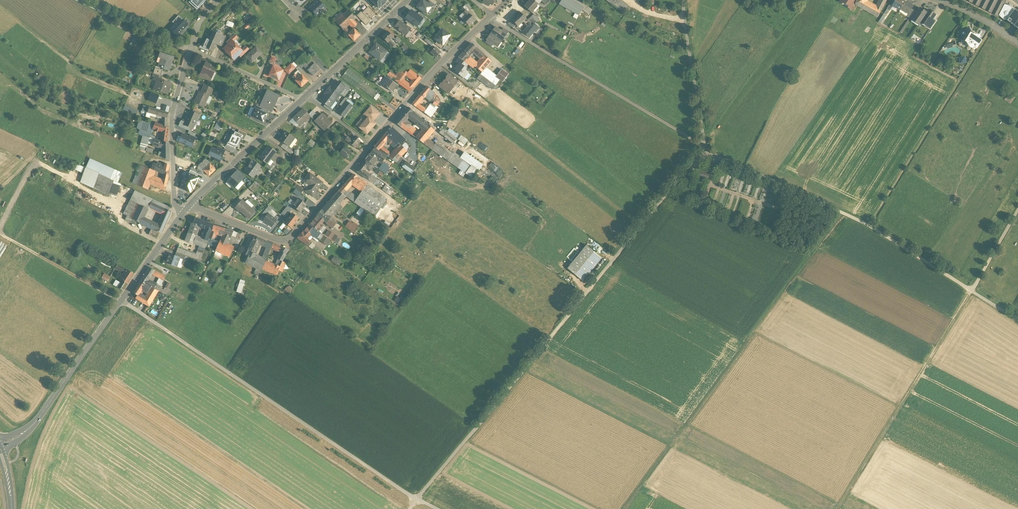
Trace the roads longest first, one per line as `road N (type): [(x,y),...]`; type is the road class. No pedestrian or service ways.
road 1 (track): [(704,150),(417,499),(121,300)]
road 2 (residential): [(508,0),(290,239),(189,206)]
road 3 (track): [(845,216),(629,508)]
road 4 (track): [(704,150),(869,228),(1017,320)]
road 5 (track): [(839,508),(1017,211)]
road 6 (unclassified): [(29,429),(183,213)]
road 7 (residential): [(183,213),(174,203),(173,114),(190,50)]
road 8 (unclassified): [(189,206),(303,100)]
road 9 (unclassified): [(303,100),(408,0)]
road 10 (track): [(119,303),(0,237)]
road 11 (track): [(190,50),(76,0)]
road 12 (residential): [(190,50),(303,100)]

